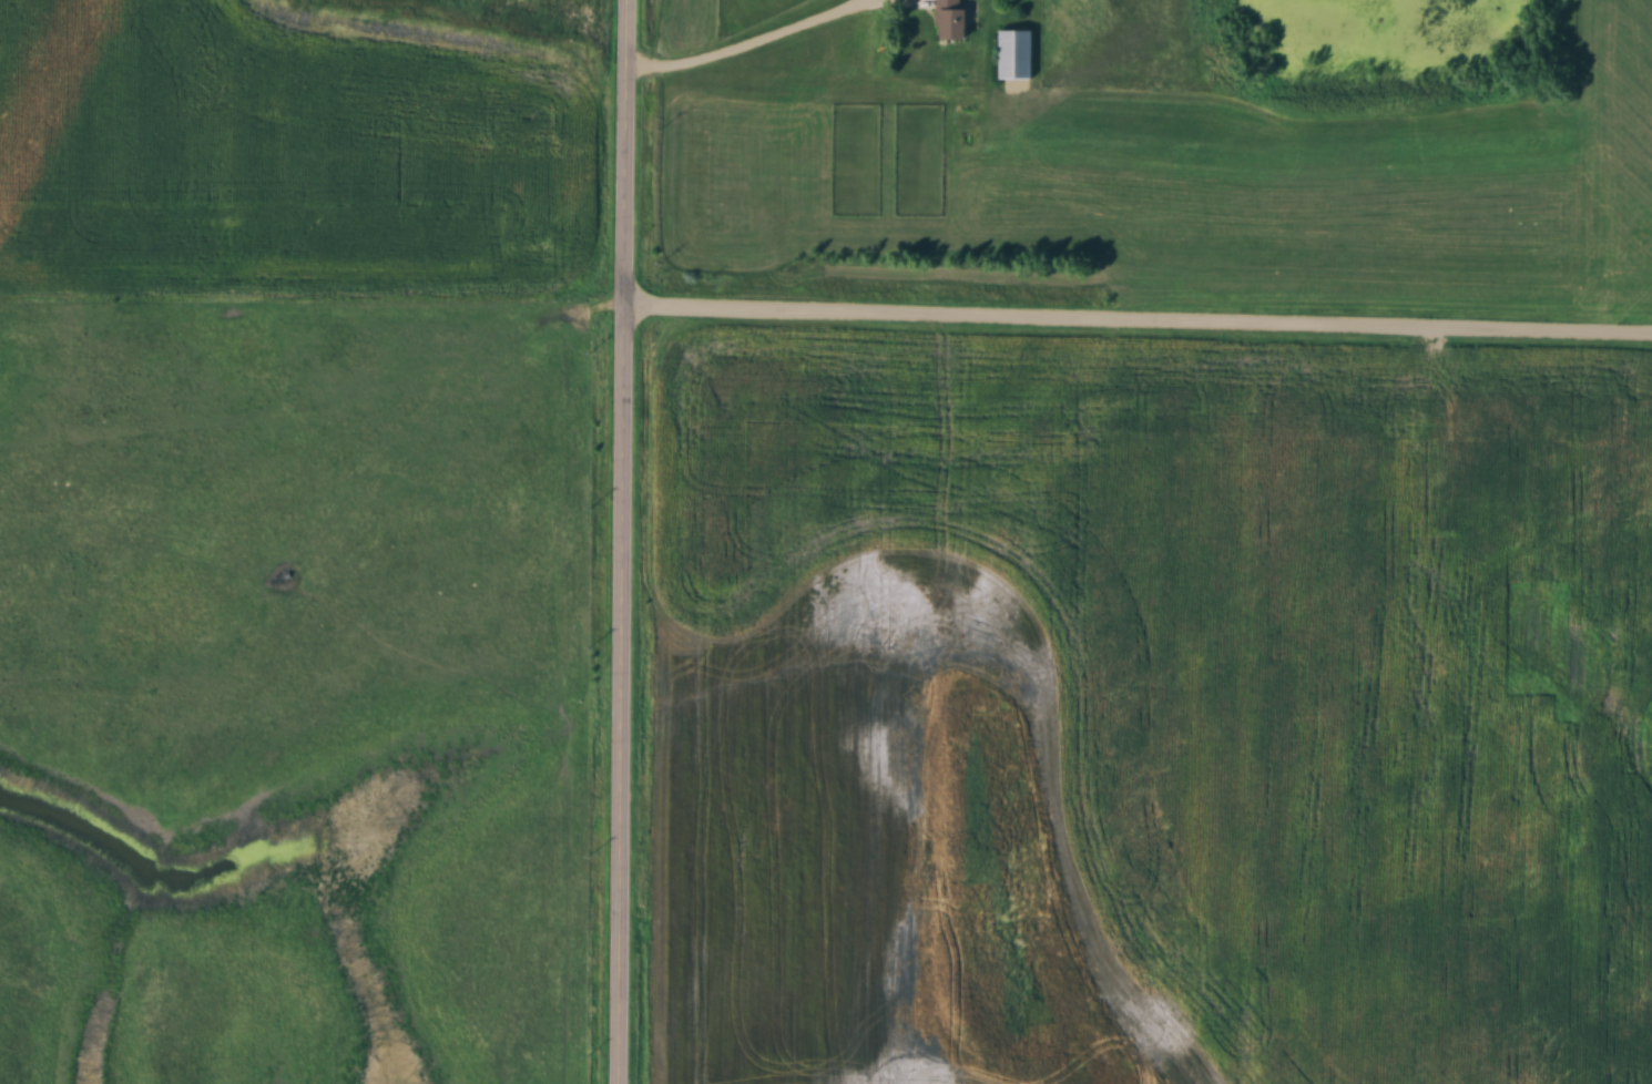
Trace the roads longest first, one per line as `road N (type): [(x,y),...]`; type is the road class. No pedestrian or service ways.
road 1 (residential): [(0,303),(1651,324)]
road 2 (tertiary): [(623,1083),(635,0)]

